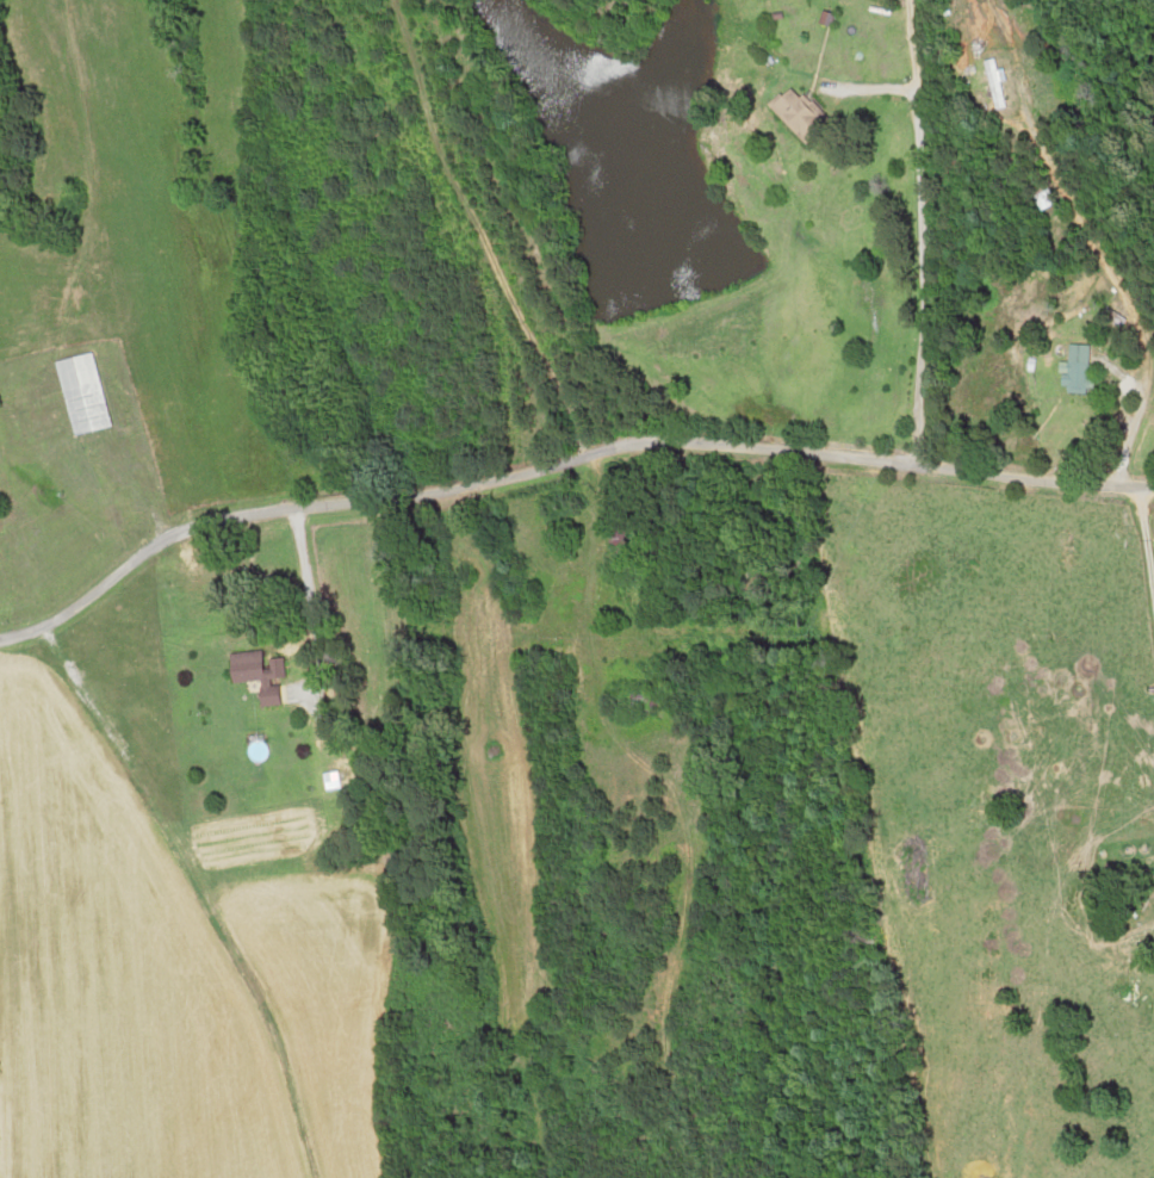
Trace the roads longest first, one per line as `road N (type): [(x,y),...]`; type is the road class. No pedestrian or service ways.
road 1 (residential): [(1153,516),(635,480),(297,517),(0,604)]

